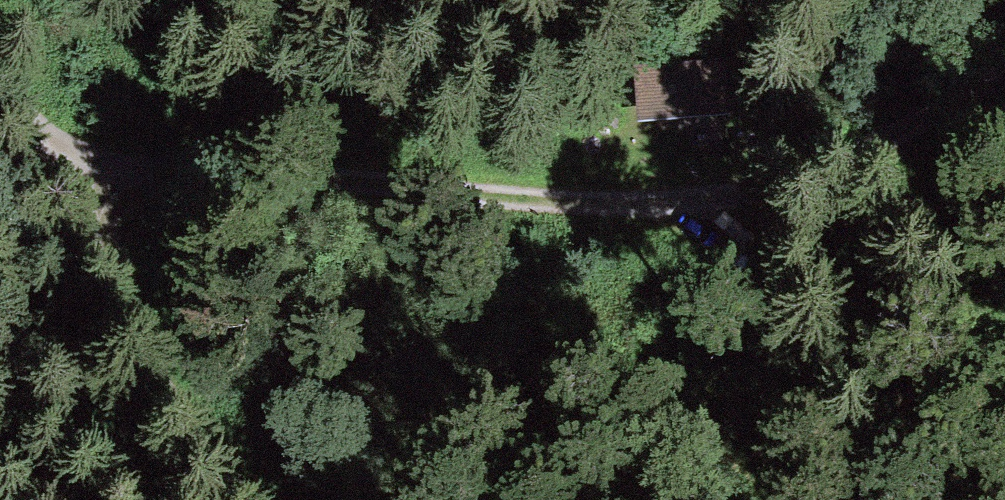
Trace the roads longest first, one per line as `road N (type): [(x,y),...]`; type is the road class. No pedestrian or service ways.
road 1 (track): [(1004,406),(719,251),(511,197),(190,179),(56,143)]
road 2 (track): [(511,197),(758,201),(1004,78)]
road 3 (track): [(56,143),(249,499)]

